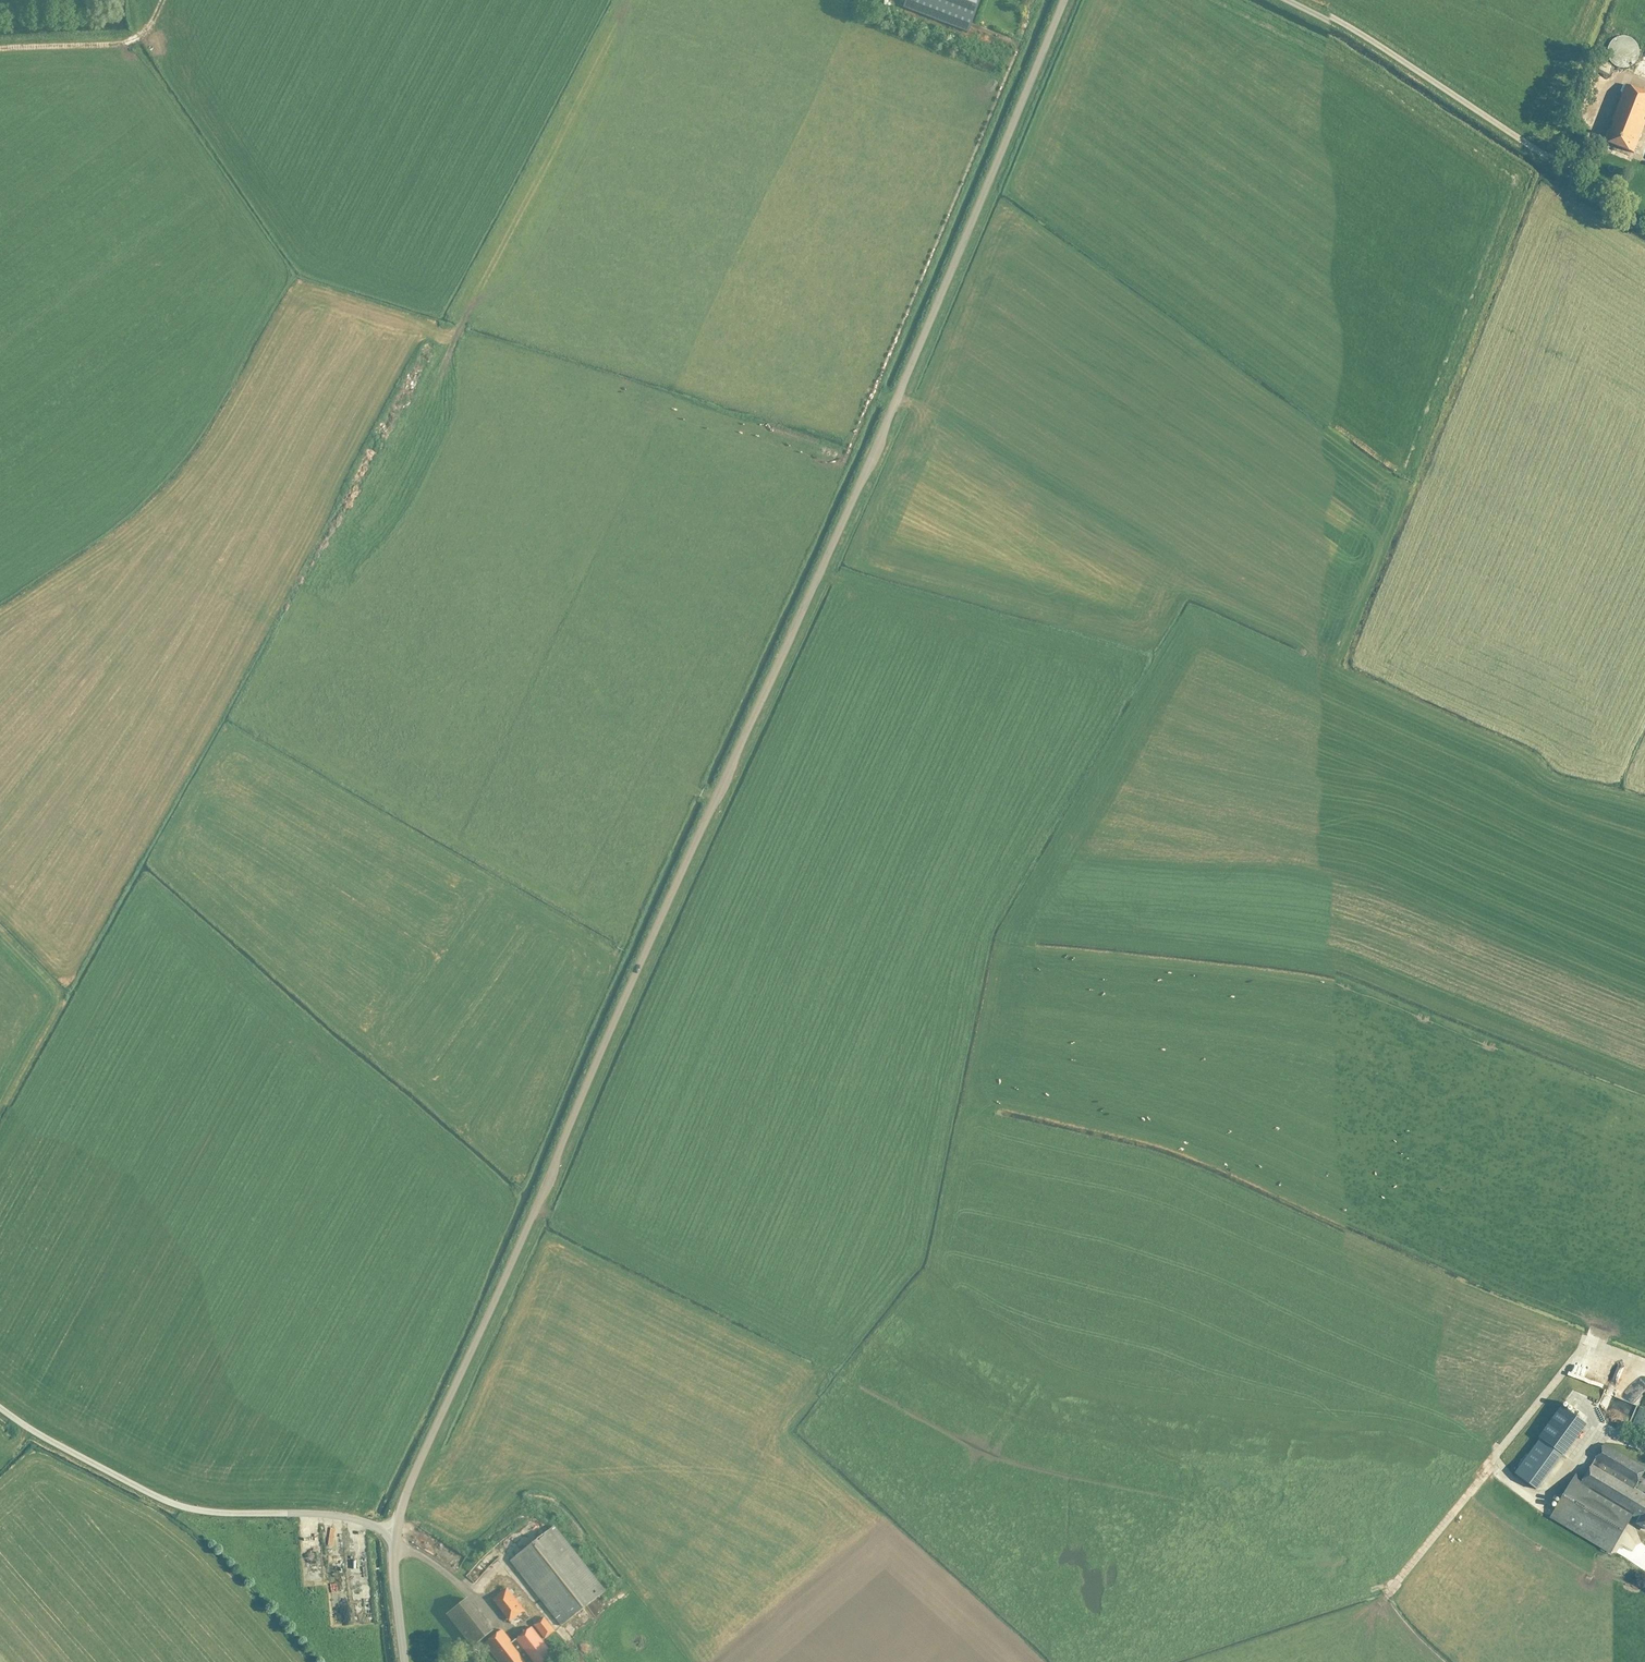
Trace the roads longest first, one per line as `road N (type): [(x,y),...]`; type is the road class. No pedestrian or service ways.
road 1 (unclassified): [(392,1530),(887,416),(1059,0)]
road 2 (unclassified): [(392,1530),(332,1516),(172,1504),(0,1407)]
road 3 (unclassified): [(1594,132),(1580,153),(1549,158),(1298,0)]
road 4 (unclassified): [(404,1661),(392,1530)]

